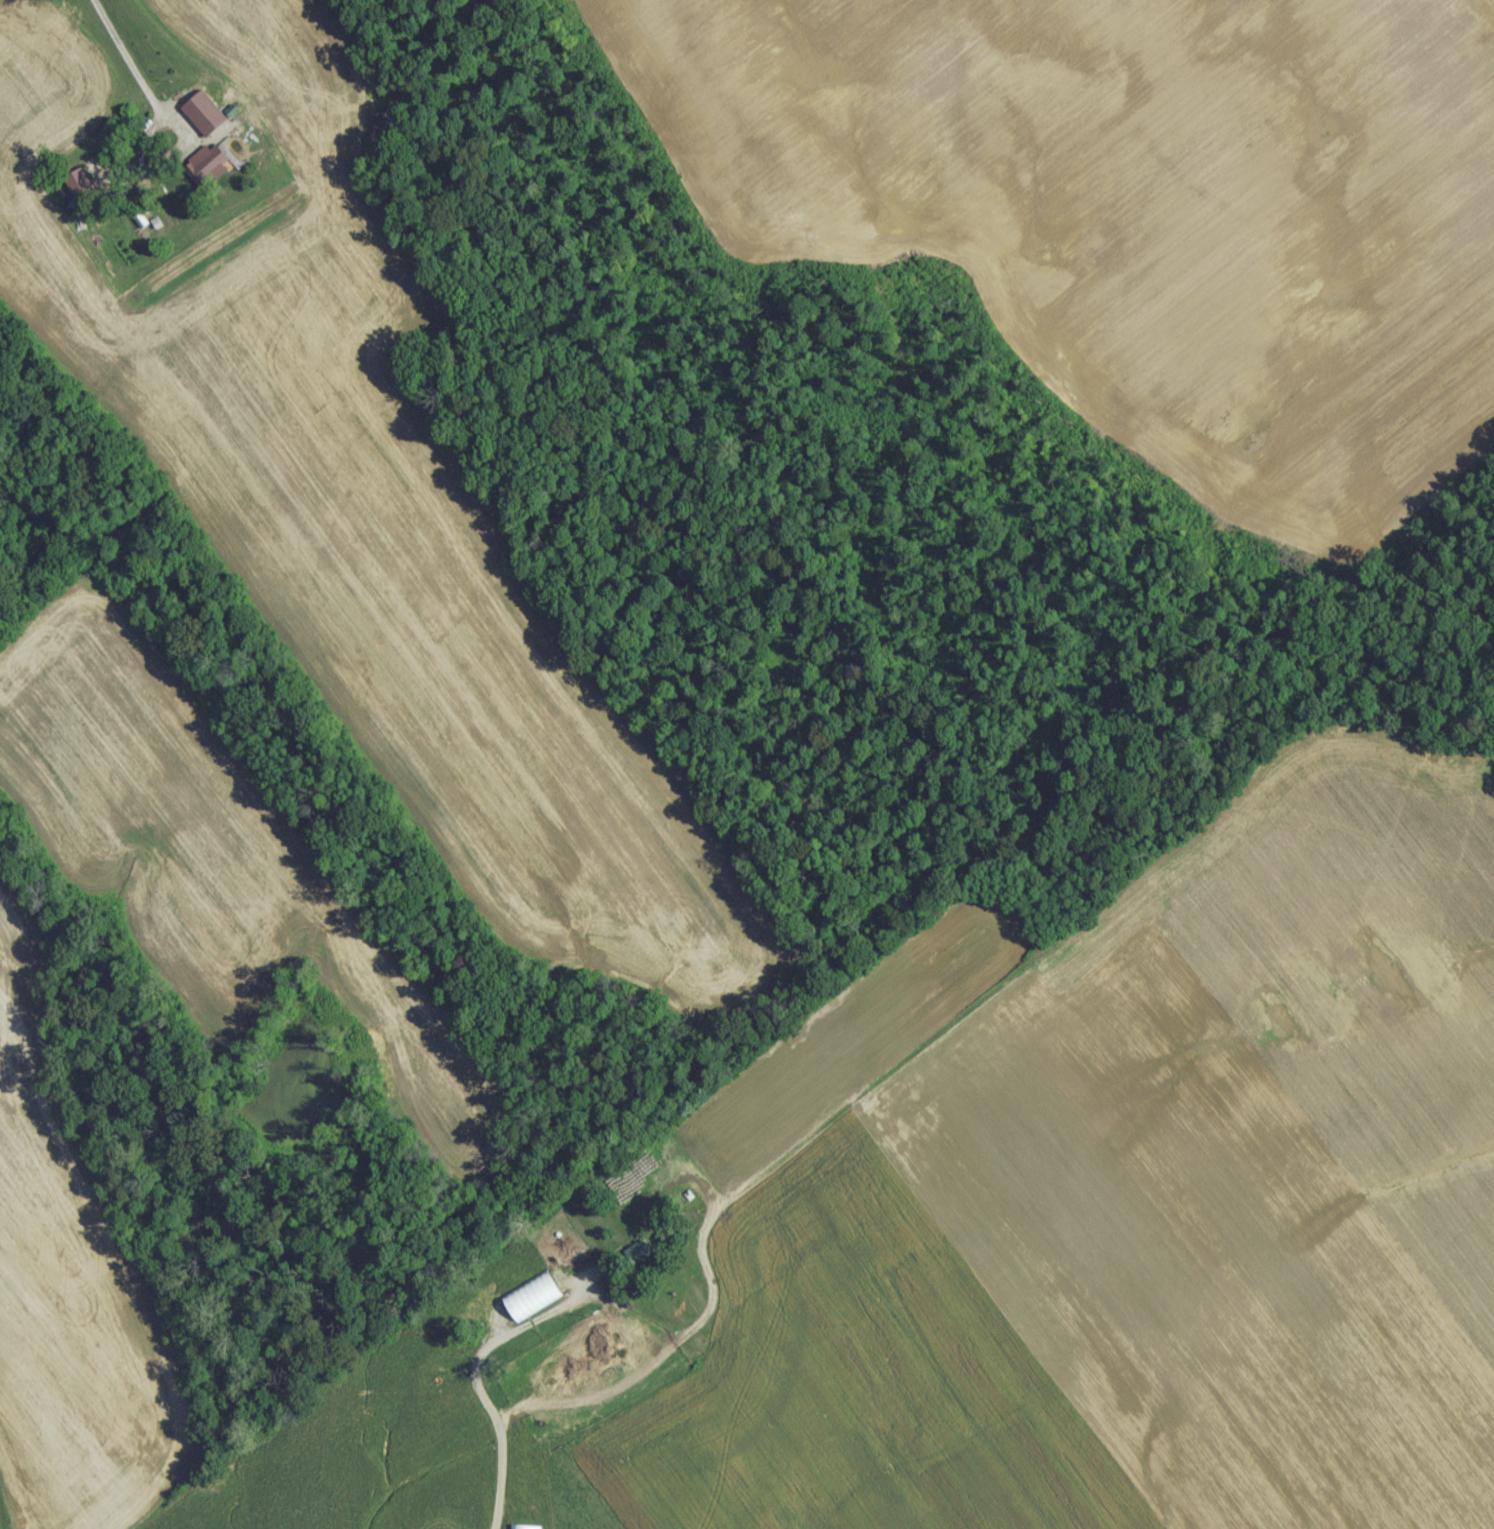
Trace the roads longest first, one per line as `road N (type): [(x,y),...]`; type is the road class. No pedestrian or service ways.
road 1 (residential): [(91,0),(151,113)]

